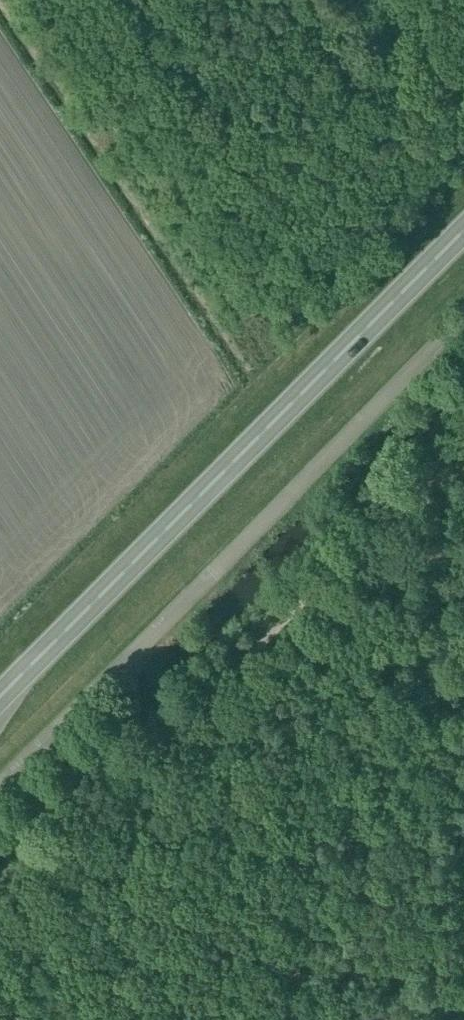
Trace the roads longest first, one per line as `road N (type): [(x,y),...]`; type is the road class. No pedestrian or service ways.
road 1 (unclassified): [(0,786),(463,315)]
road 2 (trunk): [(0,695),(463,229)]
road 3 (track): [(0,908),(293,610)]
road 4 (track): [(293,610),(463,436)]
road 5 (track): [(463,778),(293,610)]

